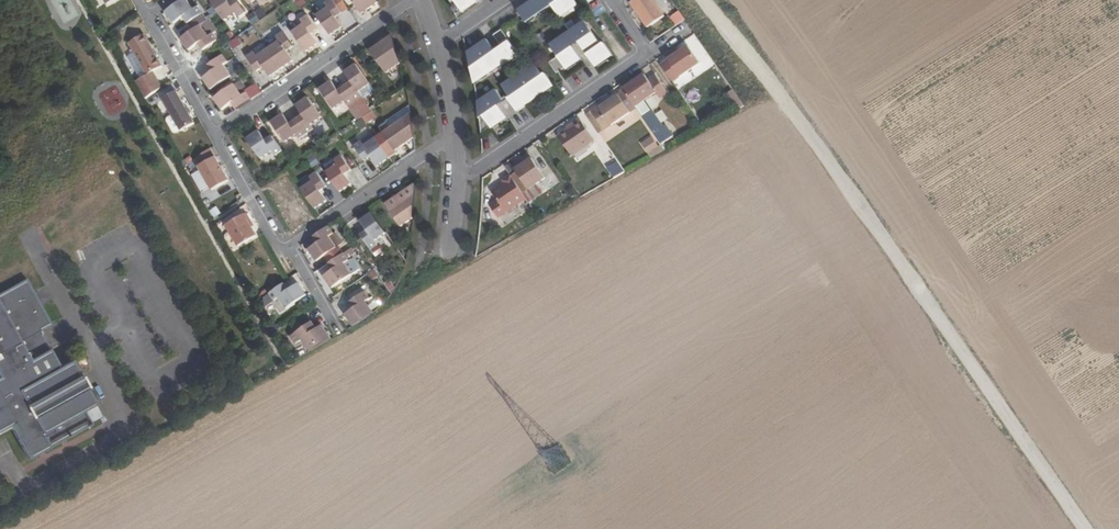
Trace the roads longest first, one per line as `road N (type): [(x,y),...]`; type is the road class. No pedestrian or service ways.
road 1 (track): [(1085,528),(707,0)]
road 2 (residential): [(414,0),(215,135)]
road 3 (residential): [(458,181),(647,52)]
road 4 (residential): [(290,248),(455,137)]
road 5 (residential): [(215,135),(279,248),(290,248)]
road 6 (residential): [(148,17),(215,135)]

